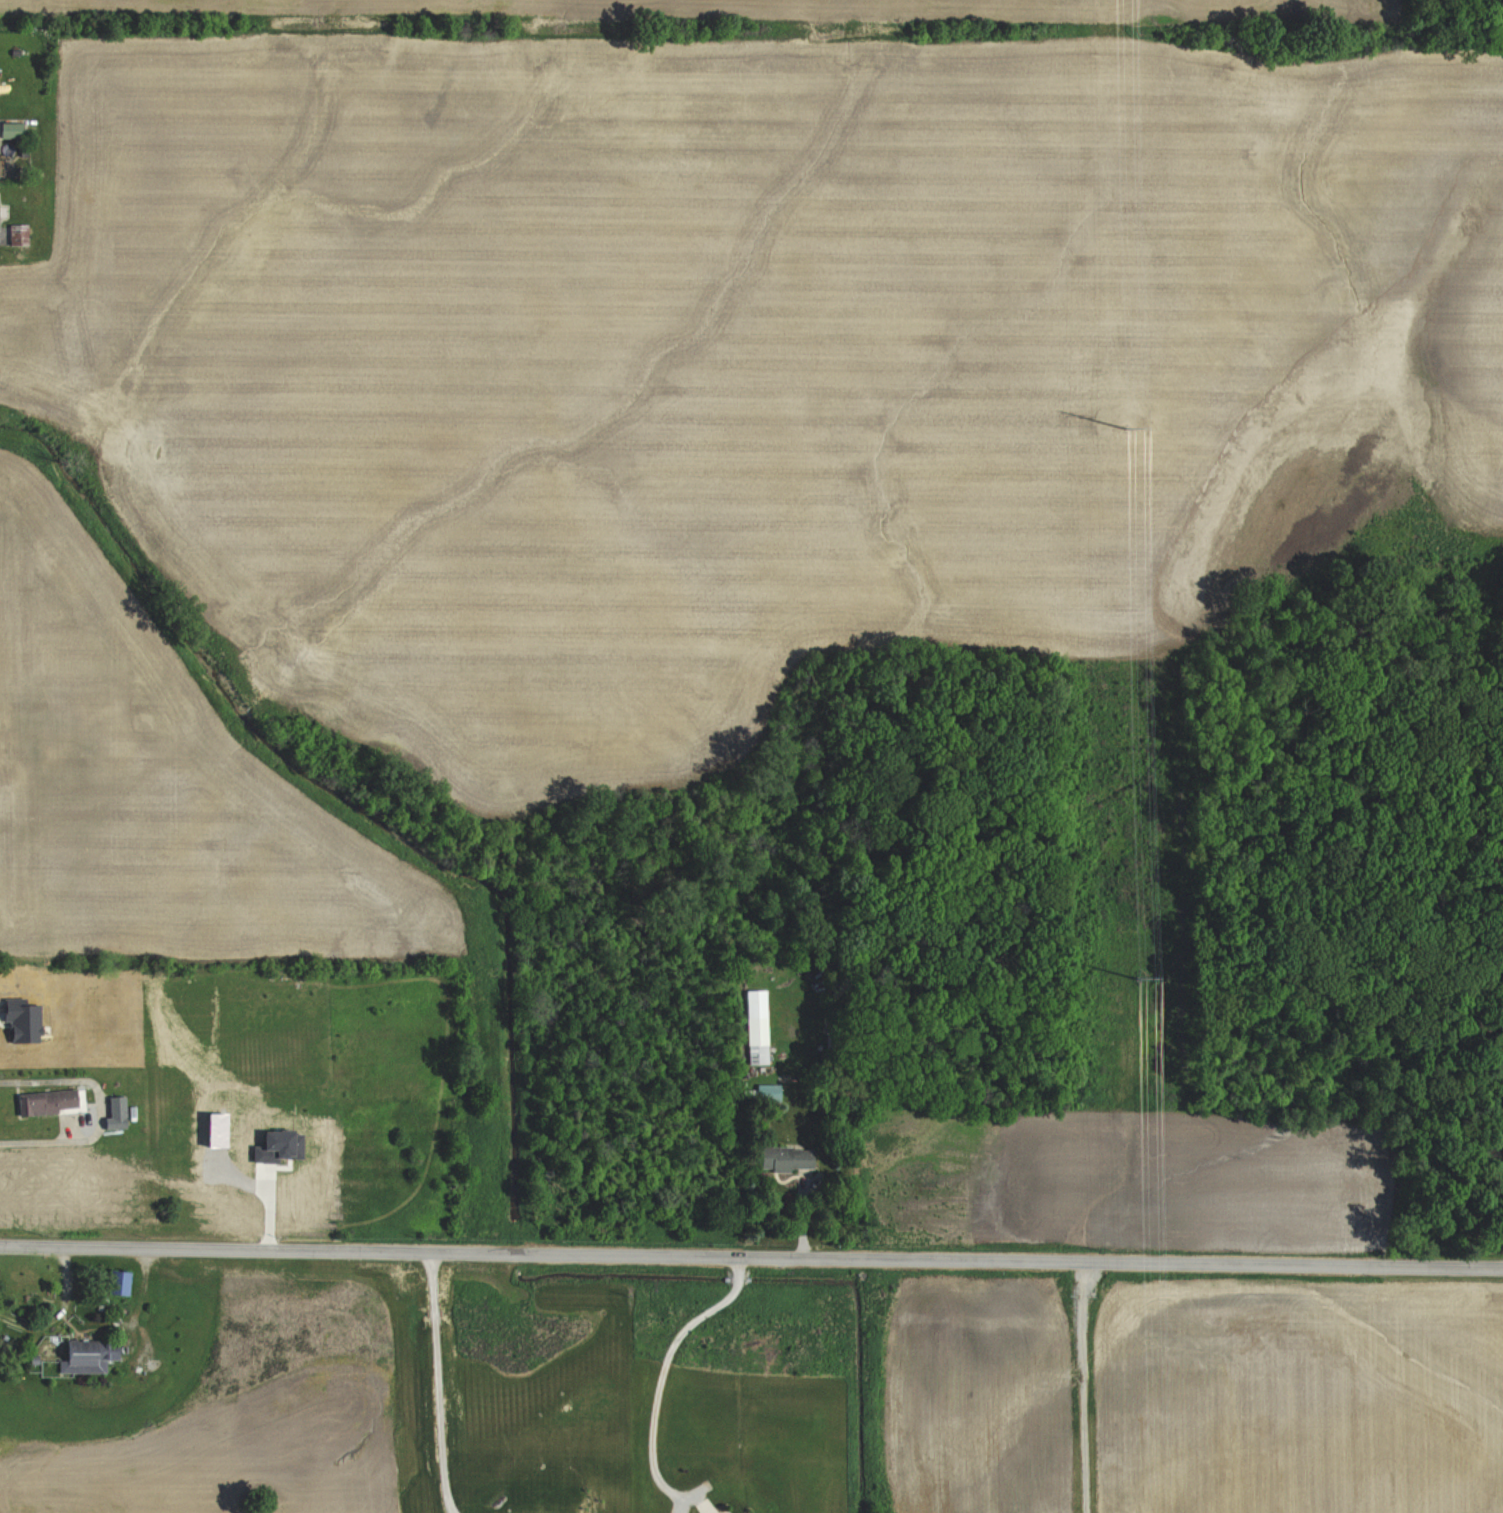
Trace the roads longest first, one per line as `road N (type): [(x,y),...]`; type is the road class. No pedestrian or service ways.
road 1 (residential): [(0,1237),(1502,1256)]

